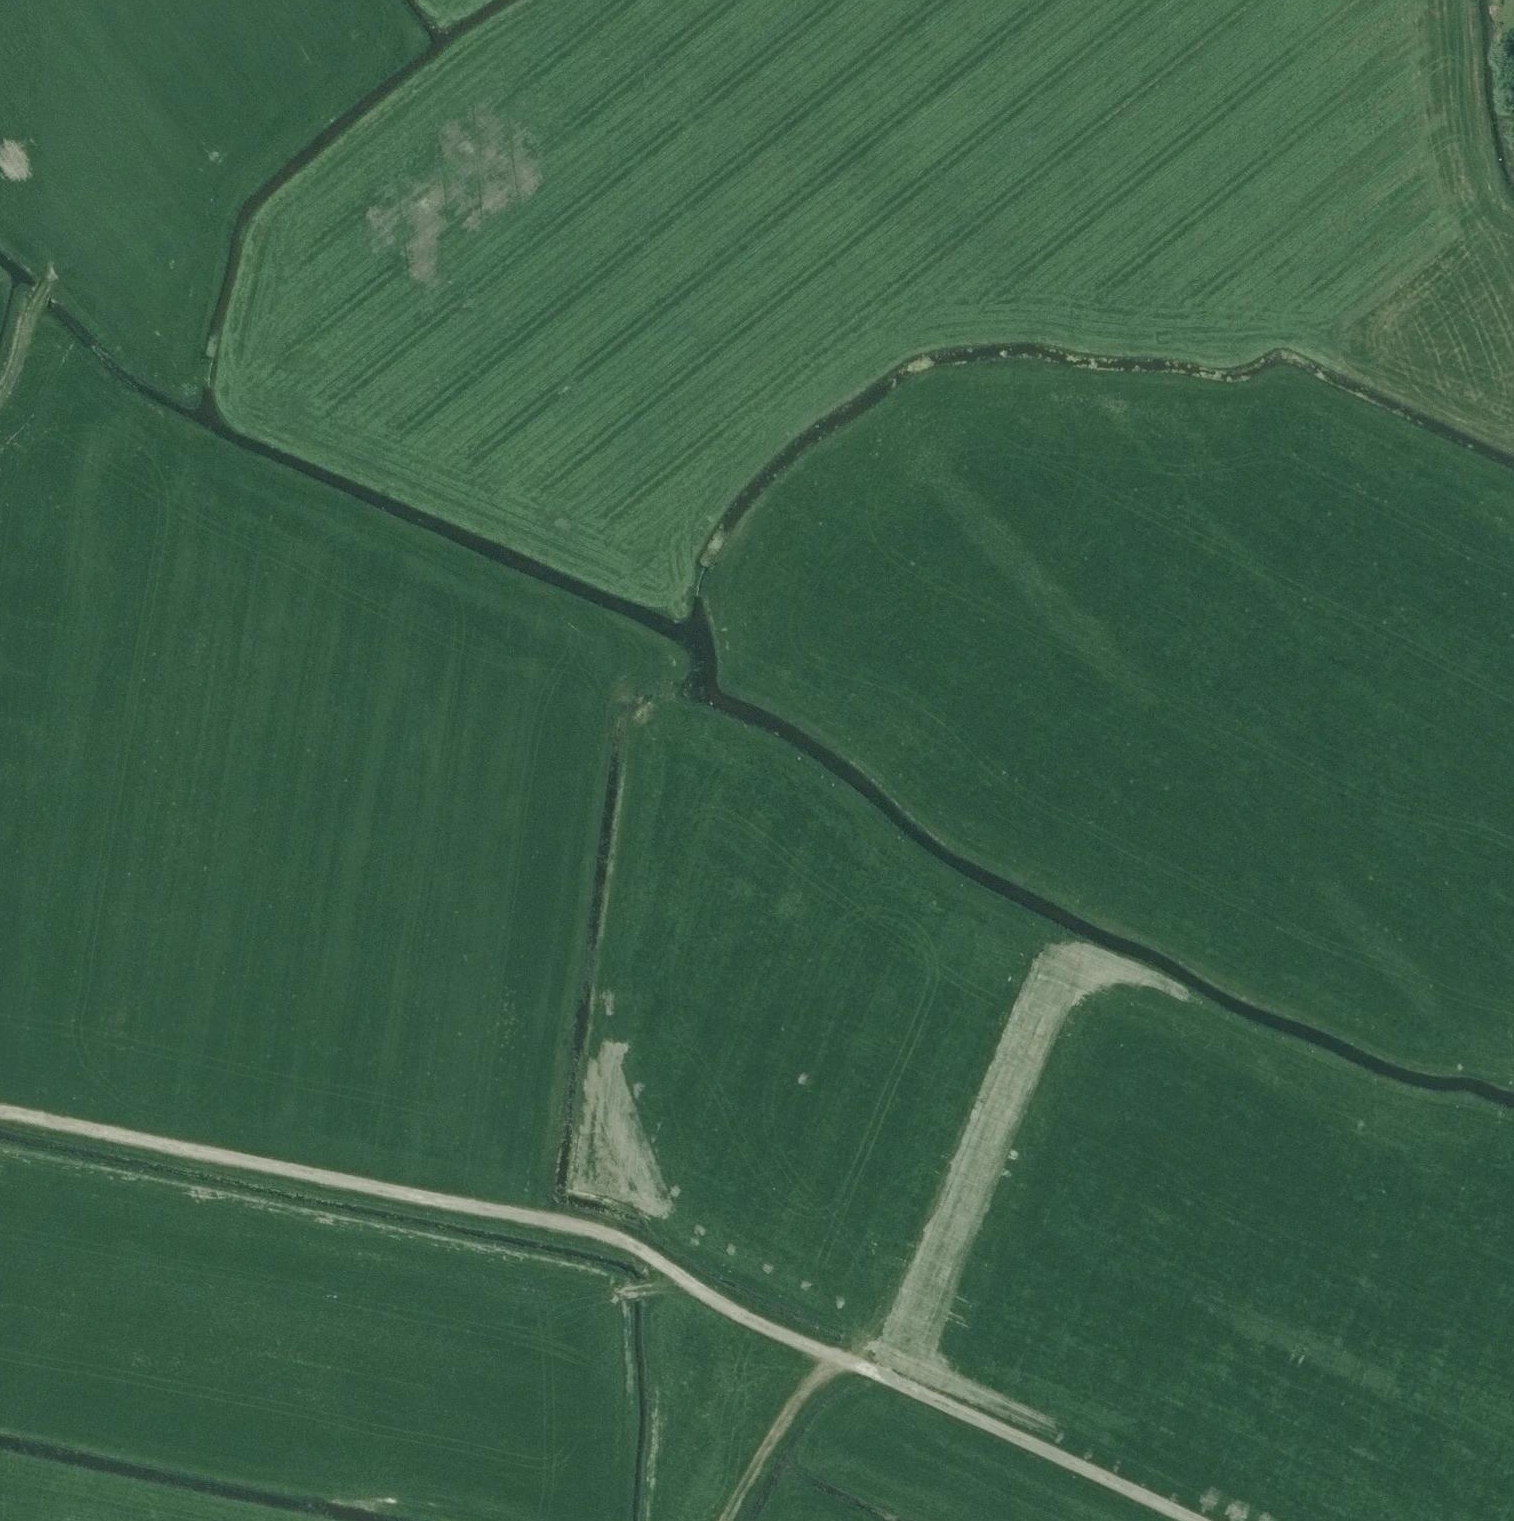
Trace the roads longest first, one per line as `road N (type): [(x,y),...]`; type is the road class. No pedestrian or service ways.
road 1 (track): [(1188,1520),(849,1363),(727,1303),(629,1240),(582,1224),(403,1196),(0,1111)]

